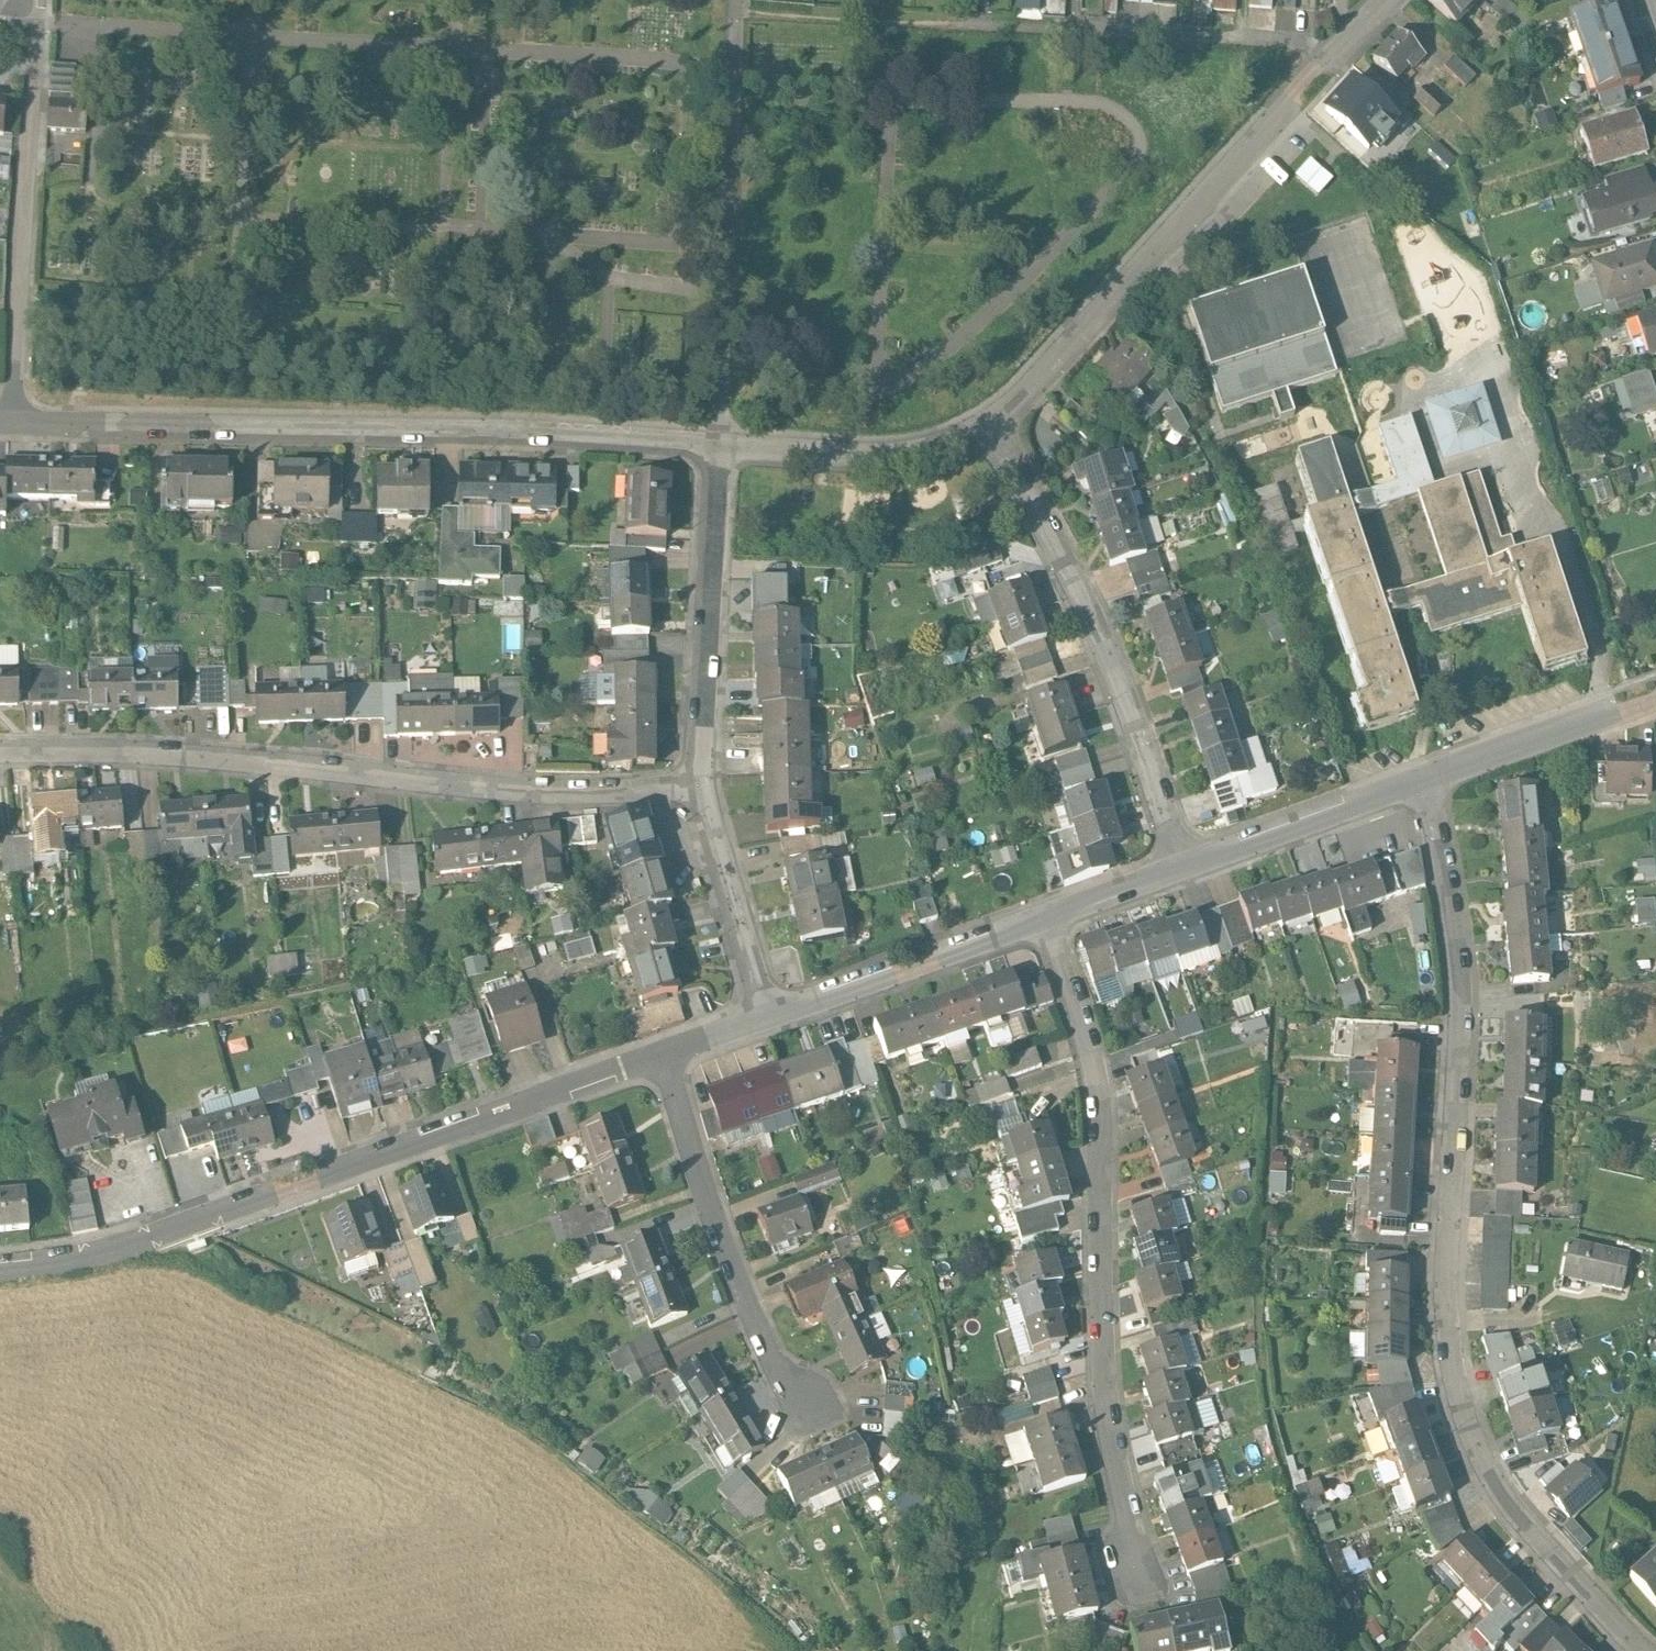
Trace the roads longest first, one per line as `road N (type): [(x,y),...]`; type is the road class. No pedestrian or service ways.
road 1 (residential): [(1638,1650),(1526,1533),(1469,1443),(1443,1332),(1460,1037),(1430,780)]
road 2 (residential): [(6,430),(721,437)]
road 3 (residential): [(702,790),(539,794),(159,754),(0,753)]
road 4 (residential): [(661,1054),(191,1224),(0,1266)]
road 5 (residential): [(1136,1586),(1101,1367),(1099,1110),(1077,1018),(1039,919)]
road 6 (residential): [(990,437),(1378,0)]
road 7 (residential): [(1185,866),(1086,607),(990,437)]
road 8 (residential): [(36,0),(6,430)]
road 9 (residential): [(661,1054),(724,1243),(771,1355),(811,1411)]
road 10 (residential): [(702,790),(698,733),(721,437)]
road 11 (residential): [(1039,919),(765,1018)]
road 12 (residential): [(721,437),(990,437)]
road 13 (residential): [(1430,780),(1185,866)]
road 14 (residential): [(1655,696),(1430,780)]
road 15 (residential): [(765,1018),(702,790)]
road 16 (residential): [(1185,866),(1039,919)]

